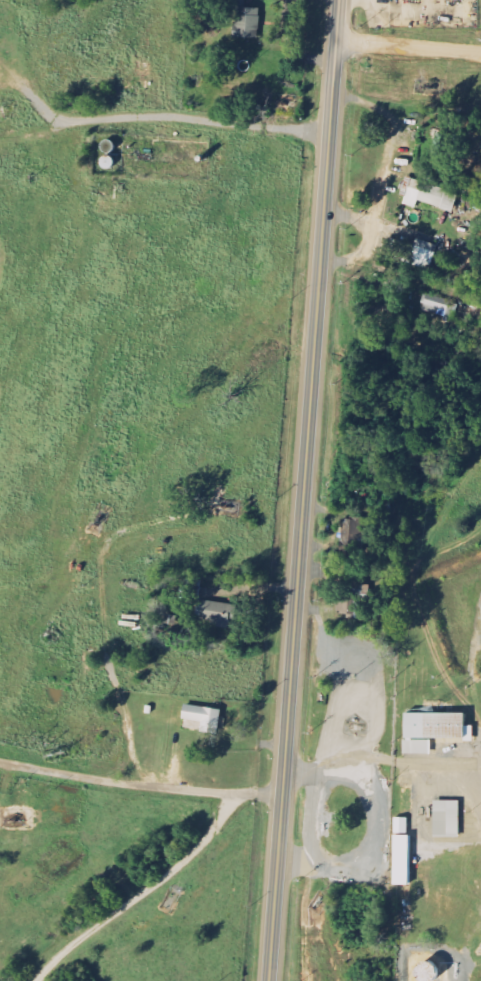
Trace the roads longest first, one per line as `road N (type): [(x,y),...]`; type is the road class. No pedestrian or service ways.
road 1 (secondary): [(269,980),(339,0)]

